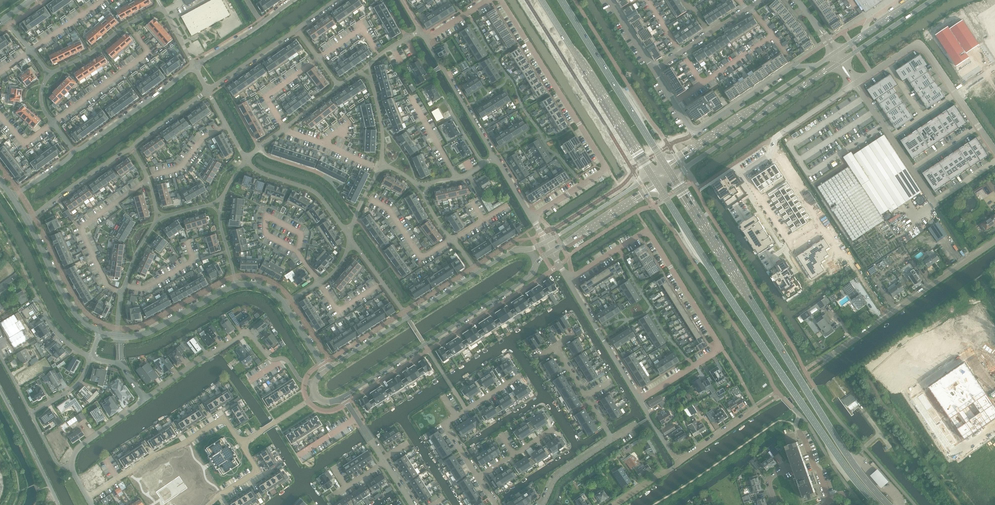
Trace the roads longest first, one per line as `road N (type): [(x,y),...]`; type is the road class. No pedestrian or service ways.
road 1 (primary): [(892,504),(843,448),(672,176)]
road 2 (primary): [(659,185),(827,442),(879,504)]
road 3 (residential): [(640,400),(722,348),(647,231),(568,279)]
road 4 (residential): [(501,0),(607,167),(532,217)]
road 5 (residential): [(347,402),(553,269)]
road 6 (tertiary): [(344,396),(530,275),(537,263)]
road 7 (residential): [(813,67),(793,66),(694,133),(653,70)]
road 8 (primary): [(541,0),(652,175)]
road 9 (tertiary): [(672,176),(840,62)]
road 10 (primary): [(666,166),(562,0)]
road 11 (residential): [(55,72),(162,6),(195,66)]
road 12 (residential): [(88,498),(224,418),(242,444)]
road 13 (tertiary): [(477,273),(326,370)]
road 14 (residential): [(145,400),(247,332),(270,358),(290,364)]
road 15 (tertiary): [(813,67),(666,166)]
road 16 (residential): [(772,152),(741,174),(783,250),(822,226)]
road 17 (tertiary): [(119,337),(79,318),(27,220)]
road 18 (residential): [(478,477),(444,424),(521,376)]
road 19 (residential): [(195,66),(74,152)]
road 20 (unclassified): [(935,202),(855,84)]
road 21 (residential): [(640,400),(568,279)]
road 22 (unclassified): [(855,84),(919,44),(957,95)]
road 23 (residential): [(425,39),(495,159)]
road 24 (tertiary): [(236,283),(148,333),(119,337)]
road 25 (residential): [(888,318),(994,243)]
road 26 (residential): [(653,70),(762,0)]
road 27 (residential): [(348,235),(315,192),(247,160)]
road 28 (unclassified): [(59,504),(0,389)]
road 29 (residential): [(27,220),(132,149)]
road 30 (tertiary): [(552,251),(659,185)]
road 31 (tertiary): [(652,175),(546,242)]
road 32 (residential): [(119,337),(122,293),(156,221)]

